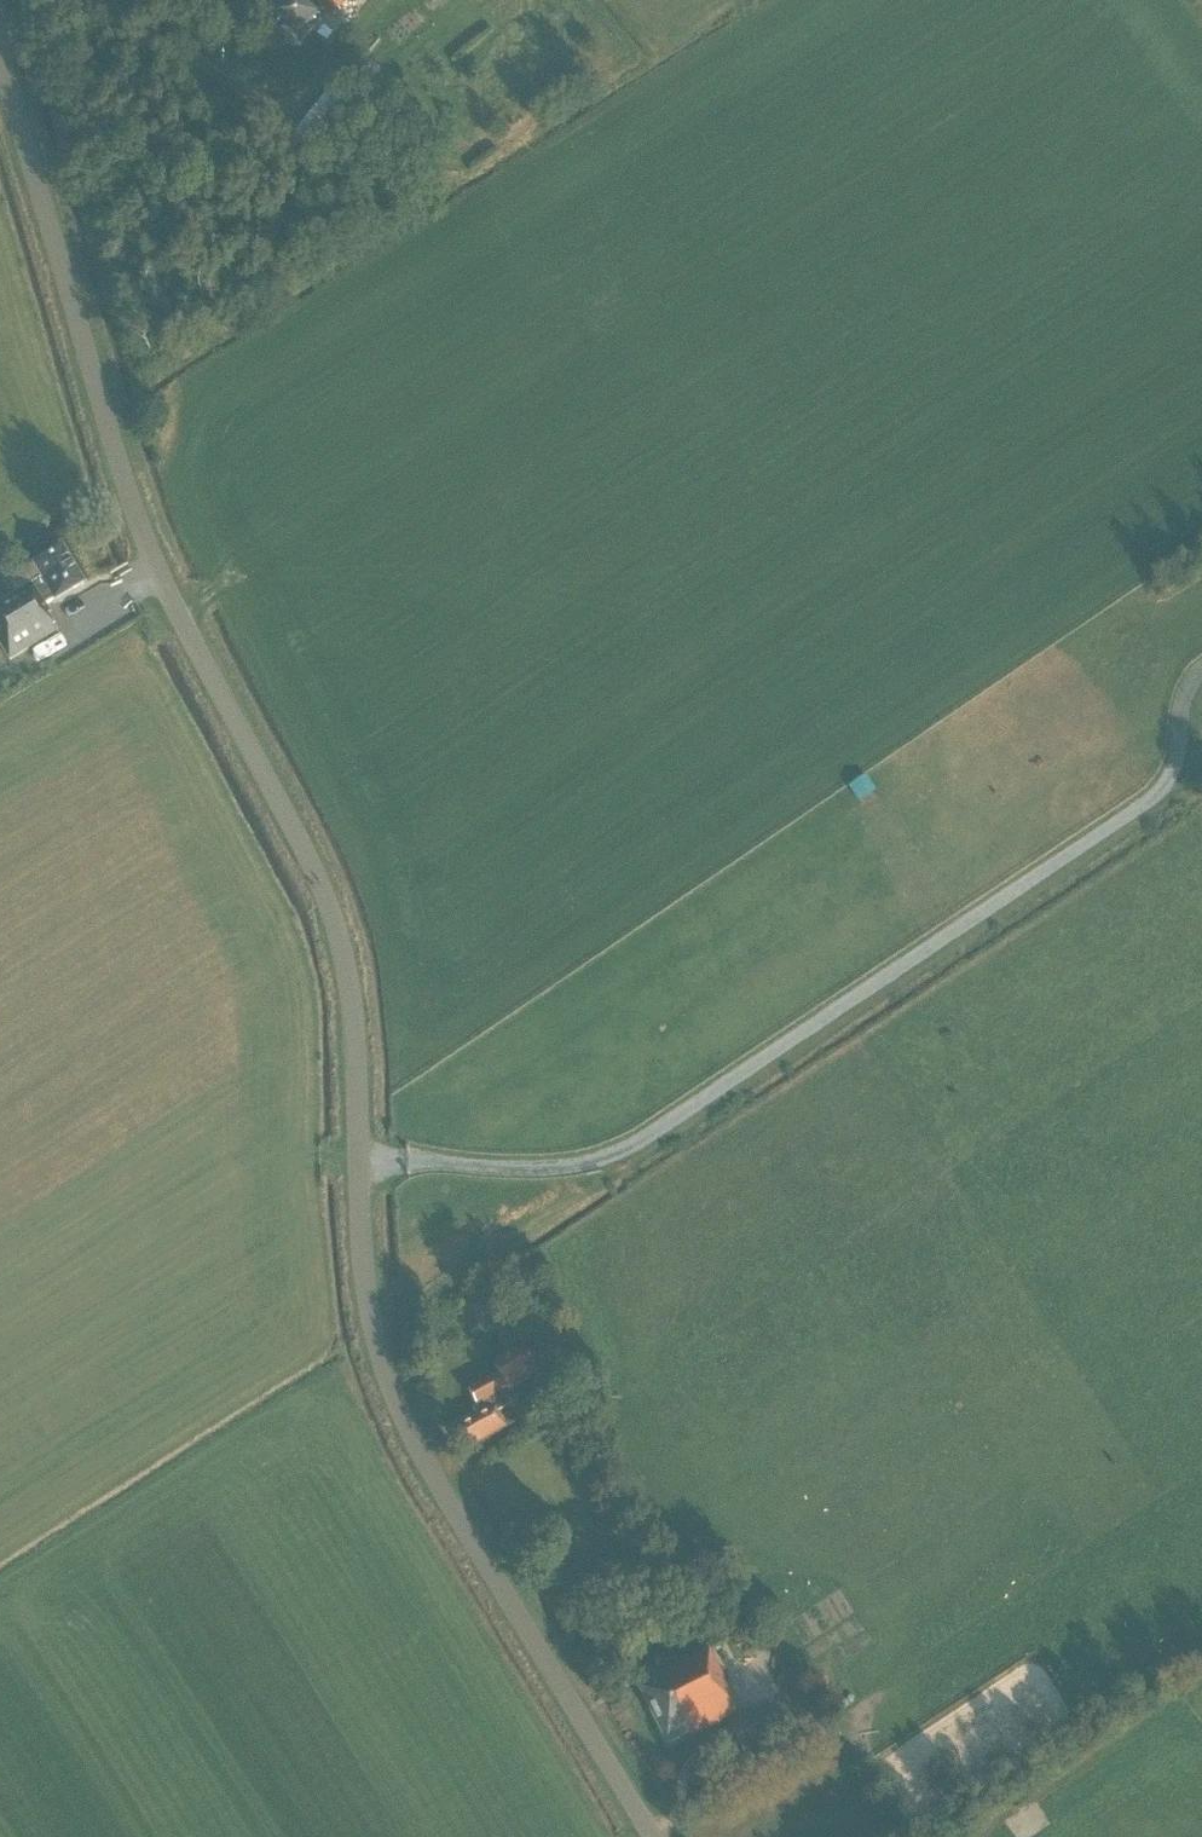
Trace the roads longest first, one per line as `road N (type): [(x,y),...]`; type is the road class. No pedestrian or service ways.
road 1 (unclassified): [(653,1836),(386,1379),(366,1307),(349,966),(323,887),(192,643),(121,476),(0,61)]

